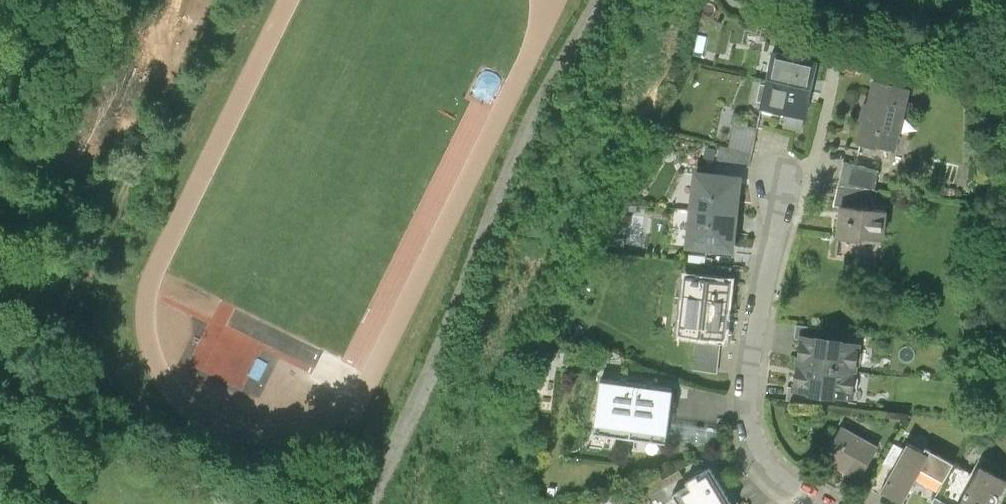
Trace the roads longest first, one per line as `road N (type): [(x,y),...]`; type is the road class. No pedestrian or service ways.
road 1 (track): [(0,502),(6,455),(50,334),(112,220),(155,102),(212,0)]
road 2 (residential): [(818,503),(786,486),(768,461),(752,434),(748,403),(791,187)]
road 3 (track): [(42,0),(0,123)]

